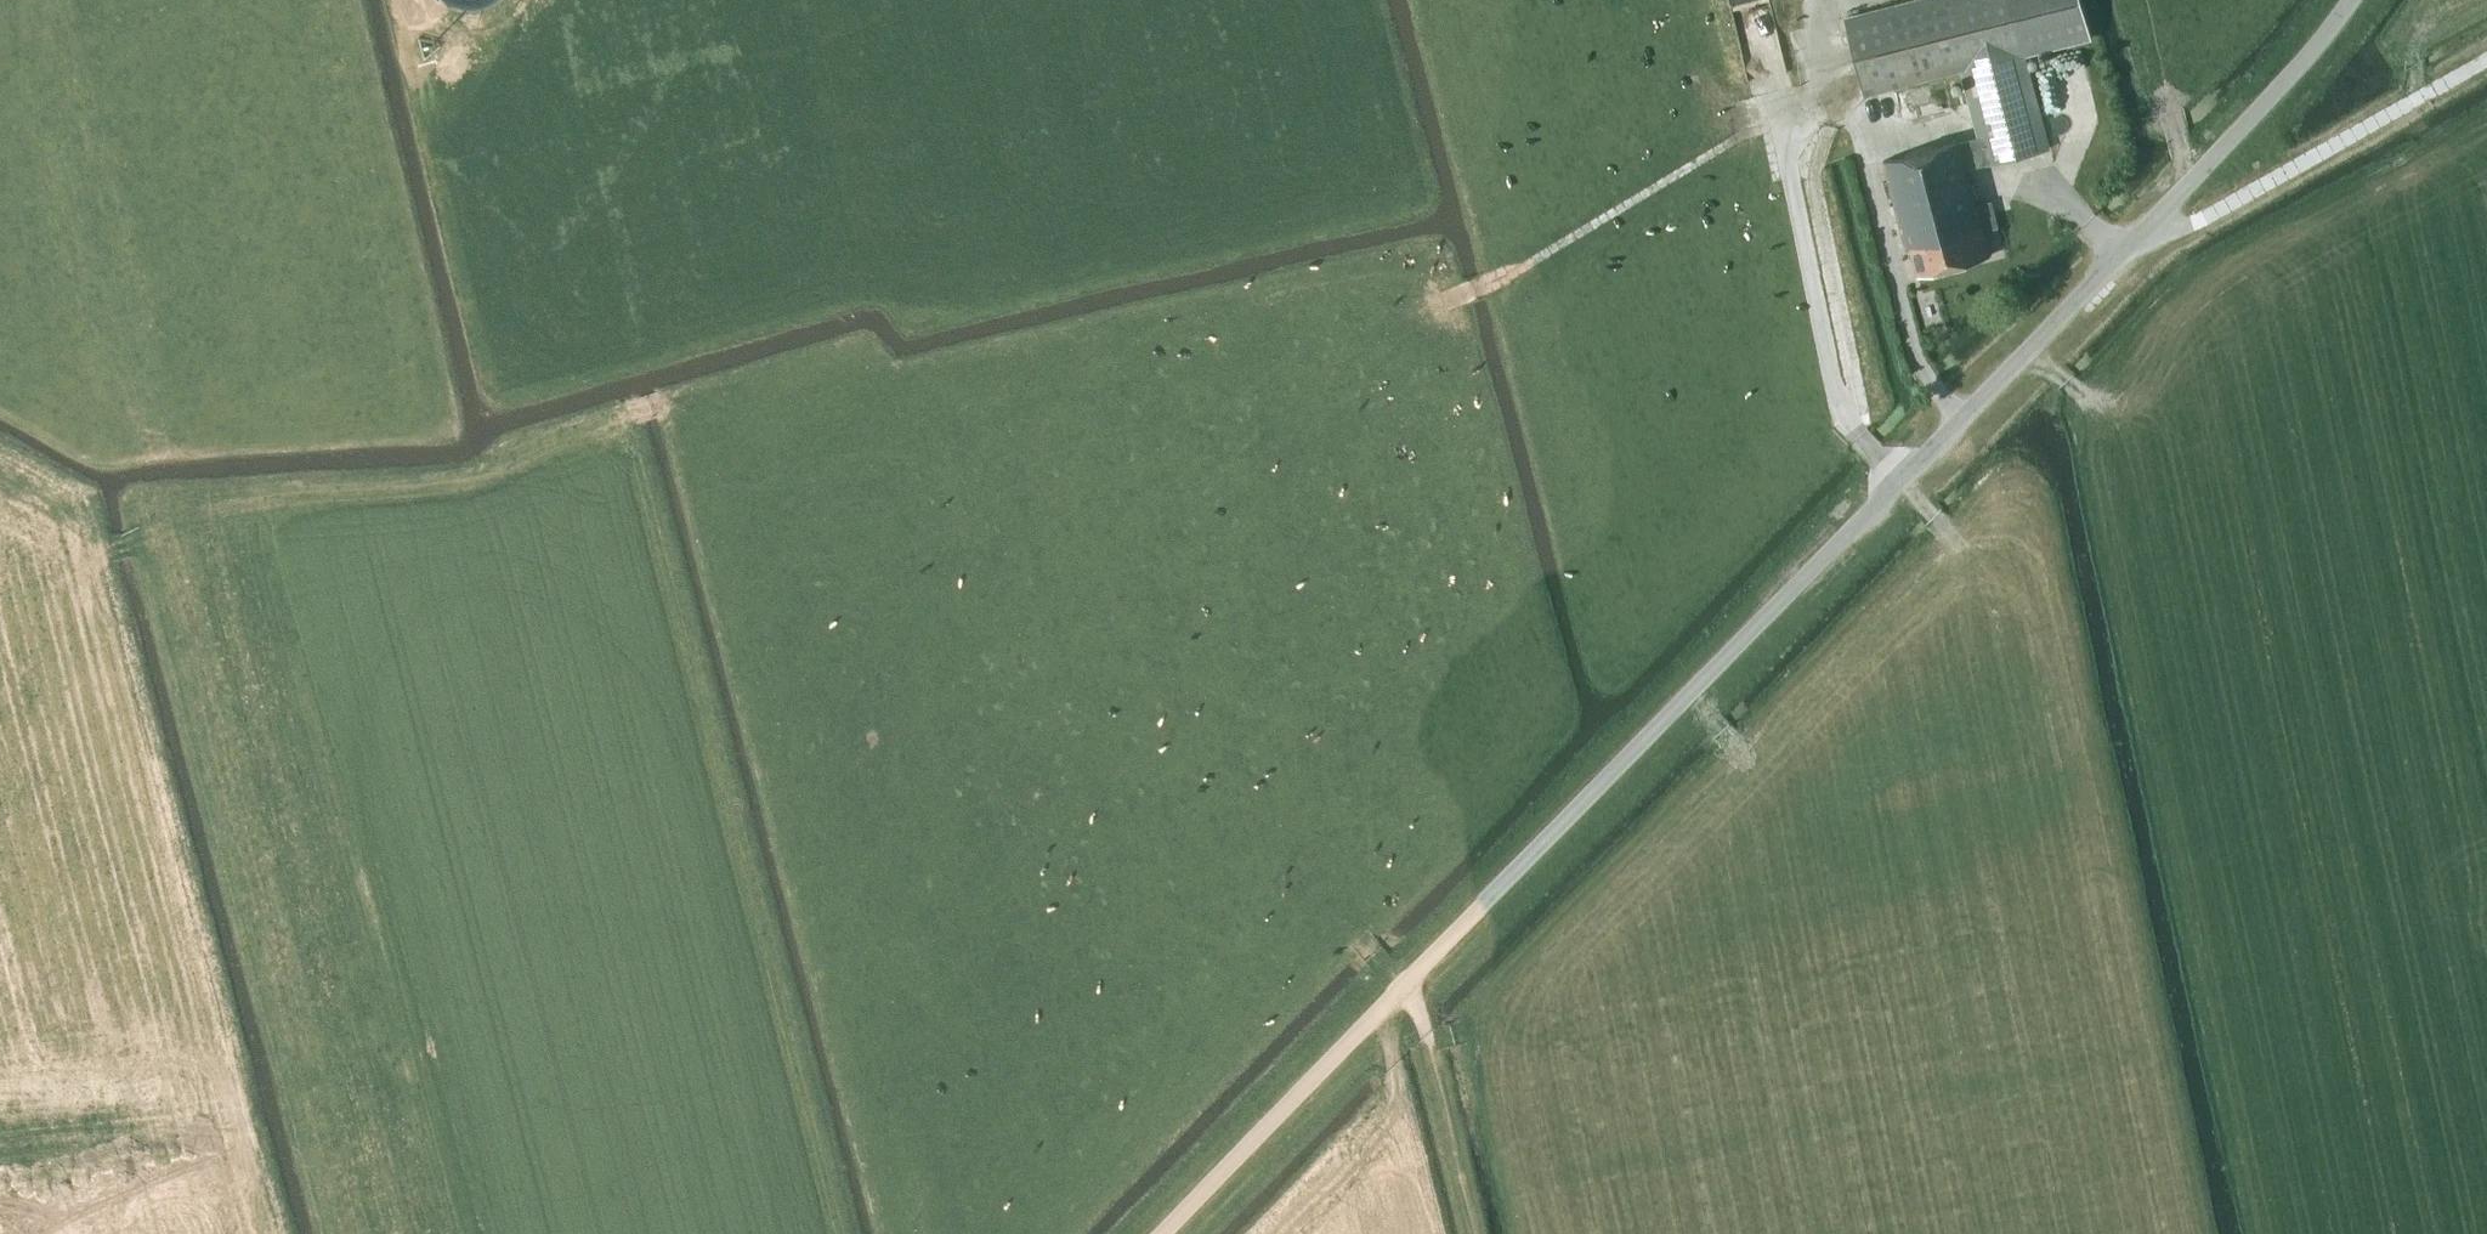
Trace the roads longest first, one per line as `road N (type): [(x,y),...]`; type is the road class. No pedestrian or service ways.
road 1 (unclassified): [(1172,1233),(2148,226),(2350,0)]
road 2 (track): [(2148,226),(2179,228),(2486,59)]

